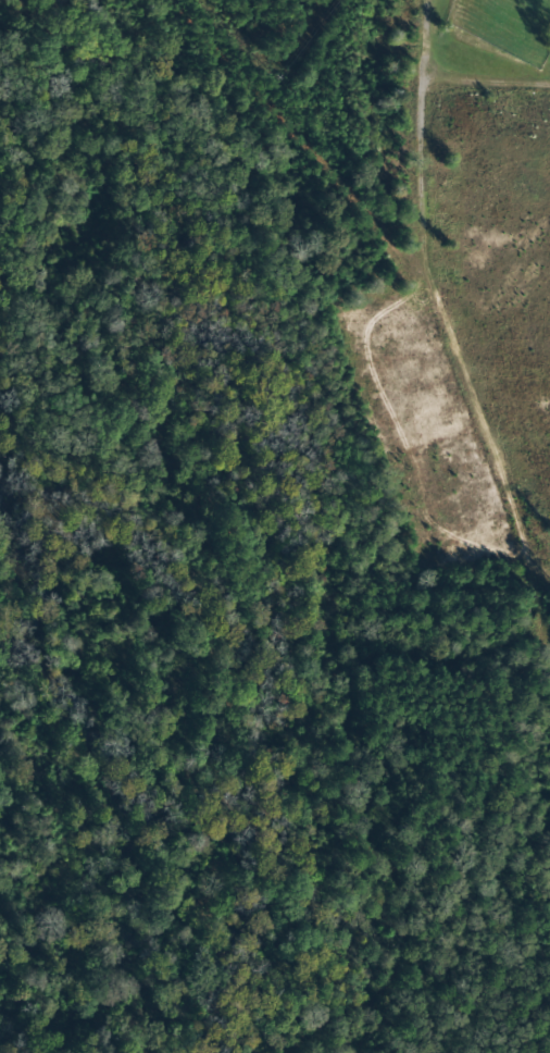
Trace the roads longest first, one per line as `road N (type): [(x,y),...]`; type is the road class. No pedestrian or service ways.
road 1 (residential): [(386,0),(401,269),(466,458),(537,590),(549,639)]

